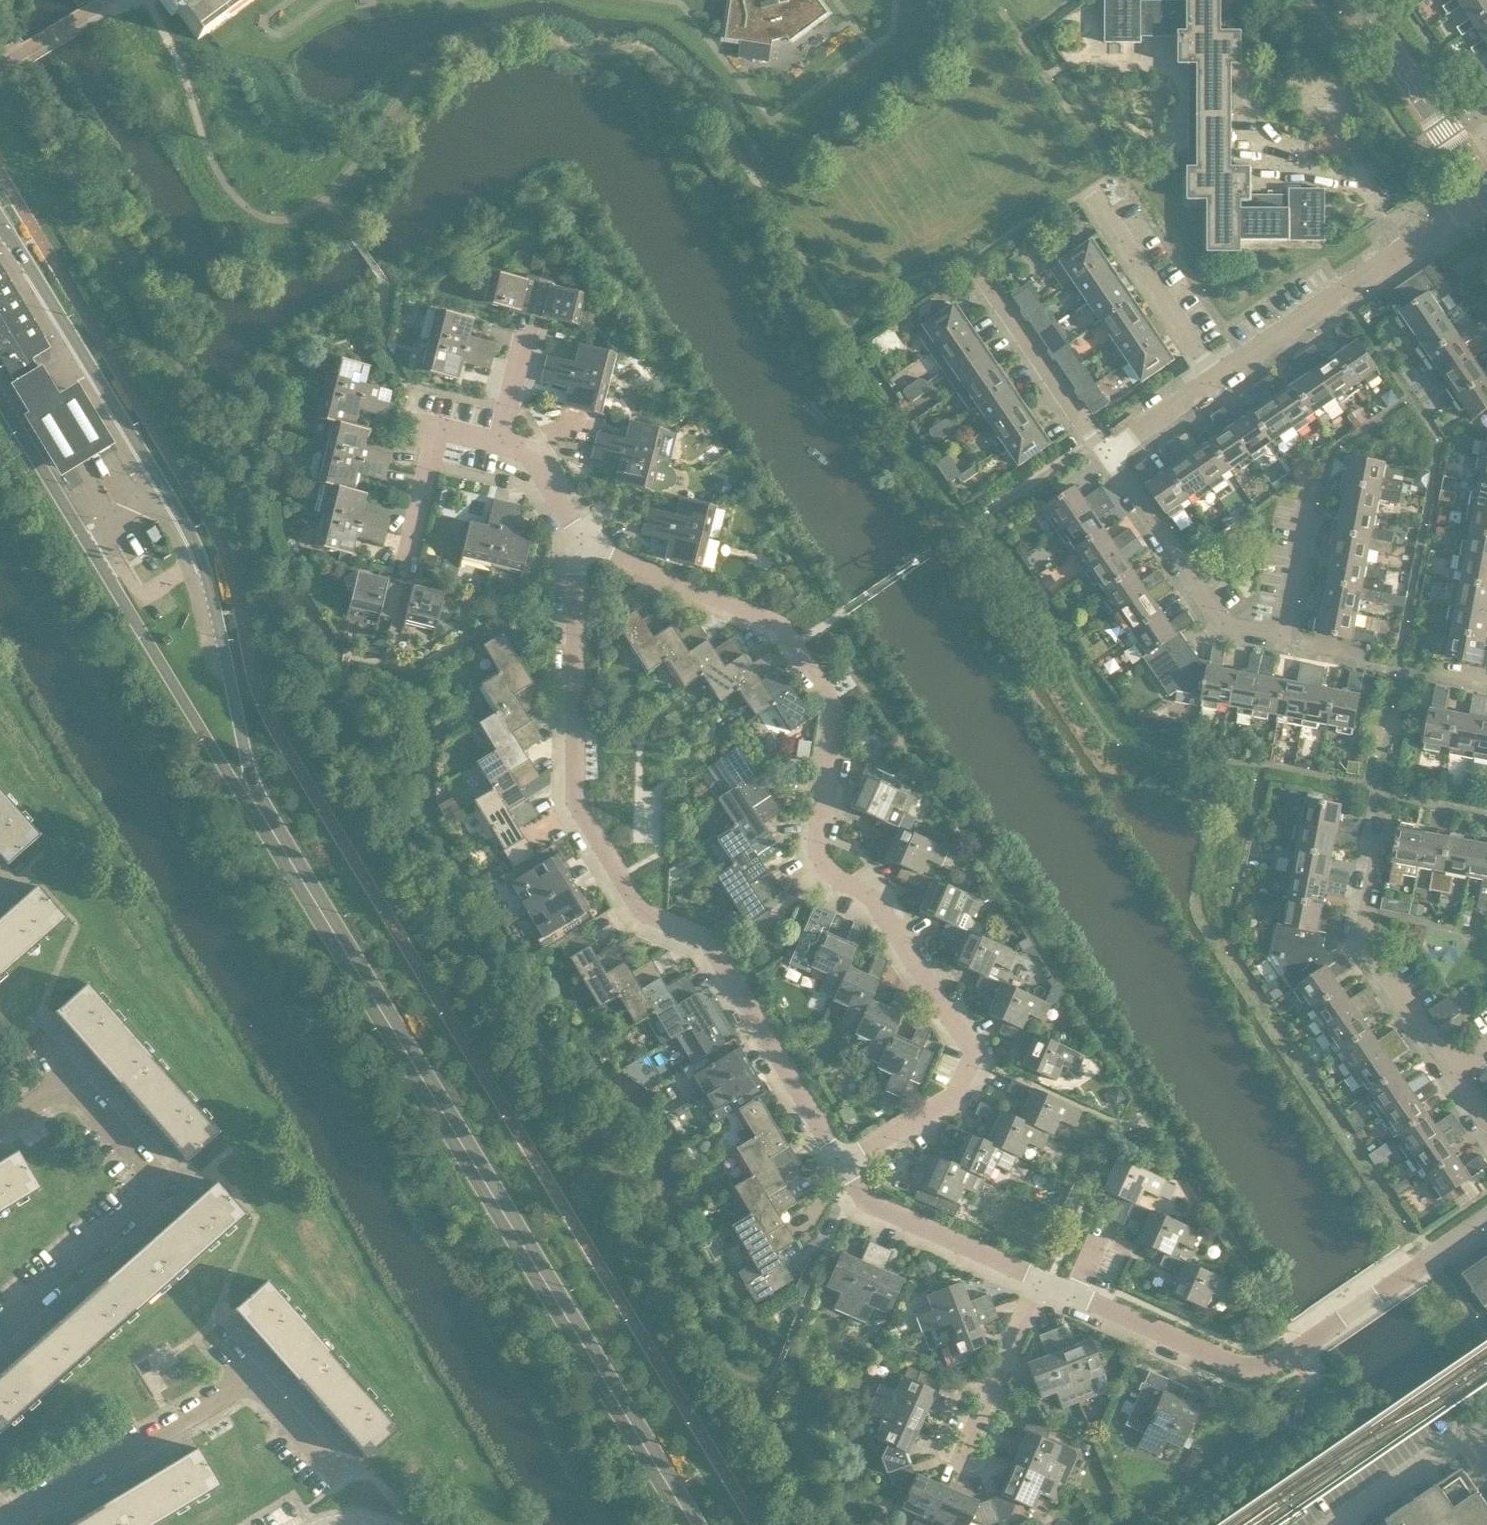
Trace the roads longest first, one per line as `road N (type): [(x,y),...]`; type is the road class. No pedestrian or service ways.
road 1 (residential): [(841,1163),(946,1102),(971,1051),(873,901),(821,856),(832,705),(780,626),(578,546)]
road 2 (tertiary): [(691,1524),(258,810)]
road 3 (residential): [(841,1163),(711,946),(638,906),(576,801),(578,546)]
road 4 (tertiary): [(258,810),(208,571),(187,521),(0,222)]
road 5 (residential): [(1039,1281),(1231,1362),(1258,1365),(1289,1355),(1486,1219)]
road 6 (tertiary): [(0,398),(229,781),(258,810)]
road 7 (residential): [(0,1336),(148,1204),(153,1190),(149,1160),(76,1085)]
road 8 (residential): [(1216,376),(1486,188)]
road 9 (residential): [(4,1524),(251,1377)]
road 10 (residential): [(1455,1070),(1367,938),(1383,824)]
road 11 (residential): [(1281,637),(1223,625),(1107,457)]
road 12 (residential): [(1216,376),(1090,191)]
road 13 (residential): [(1024,1274),(878,1209),(841,1163)]
road 14 (residential): [(1107,457),(988,289)]
road 15 (residential): [(404,569),(436,440),(453,435),(499,445)]
road 16 (residential): [(959,1460),(1039,1281)]
road 17 (residential): [(1467,156),(1360,0)]
road 18 (residential): [(1281,637),(1309,491)]
road 19 (residential): [(1107,457),(1216,376)]
road 20 (residential): [(336,1470),(251,1377)]

